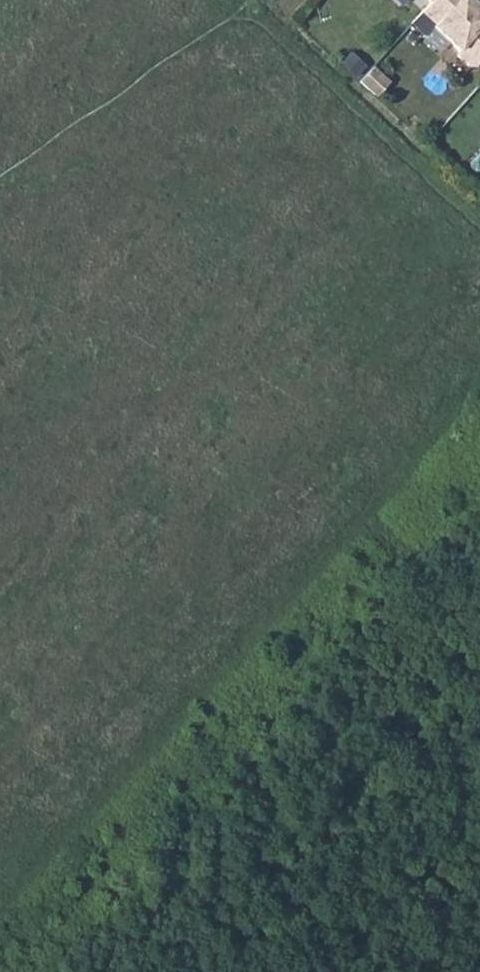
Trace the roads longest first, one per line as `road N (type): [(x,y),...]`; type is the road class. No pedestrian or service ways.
road 1 (track): [(248,0),(0,177)]

